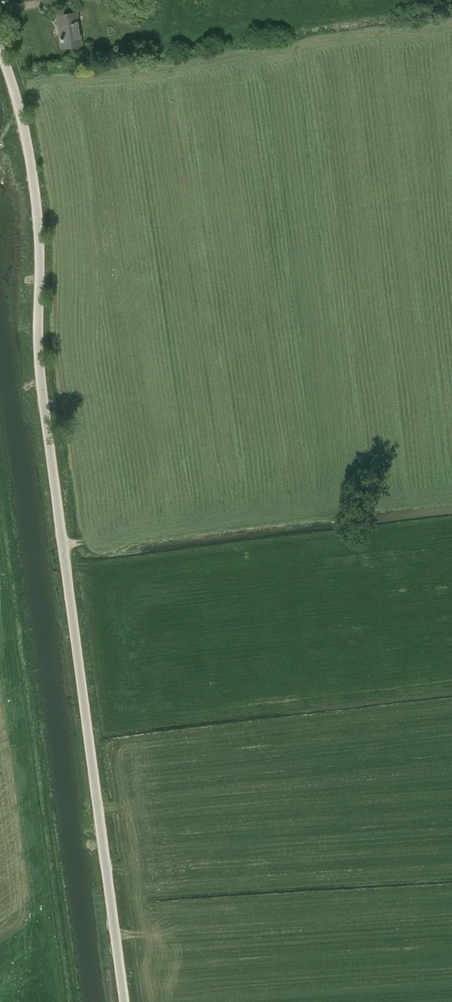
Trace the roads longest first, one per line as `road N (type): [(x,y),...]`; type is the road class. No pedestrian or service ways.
road 1 (unclassified): [(126,1001),(47,481),(29,143),(0,55)]

